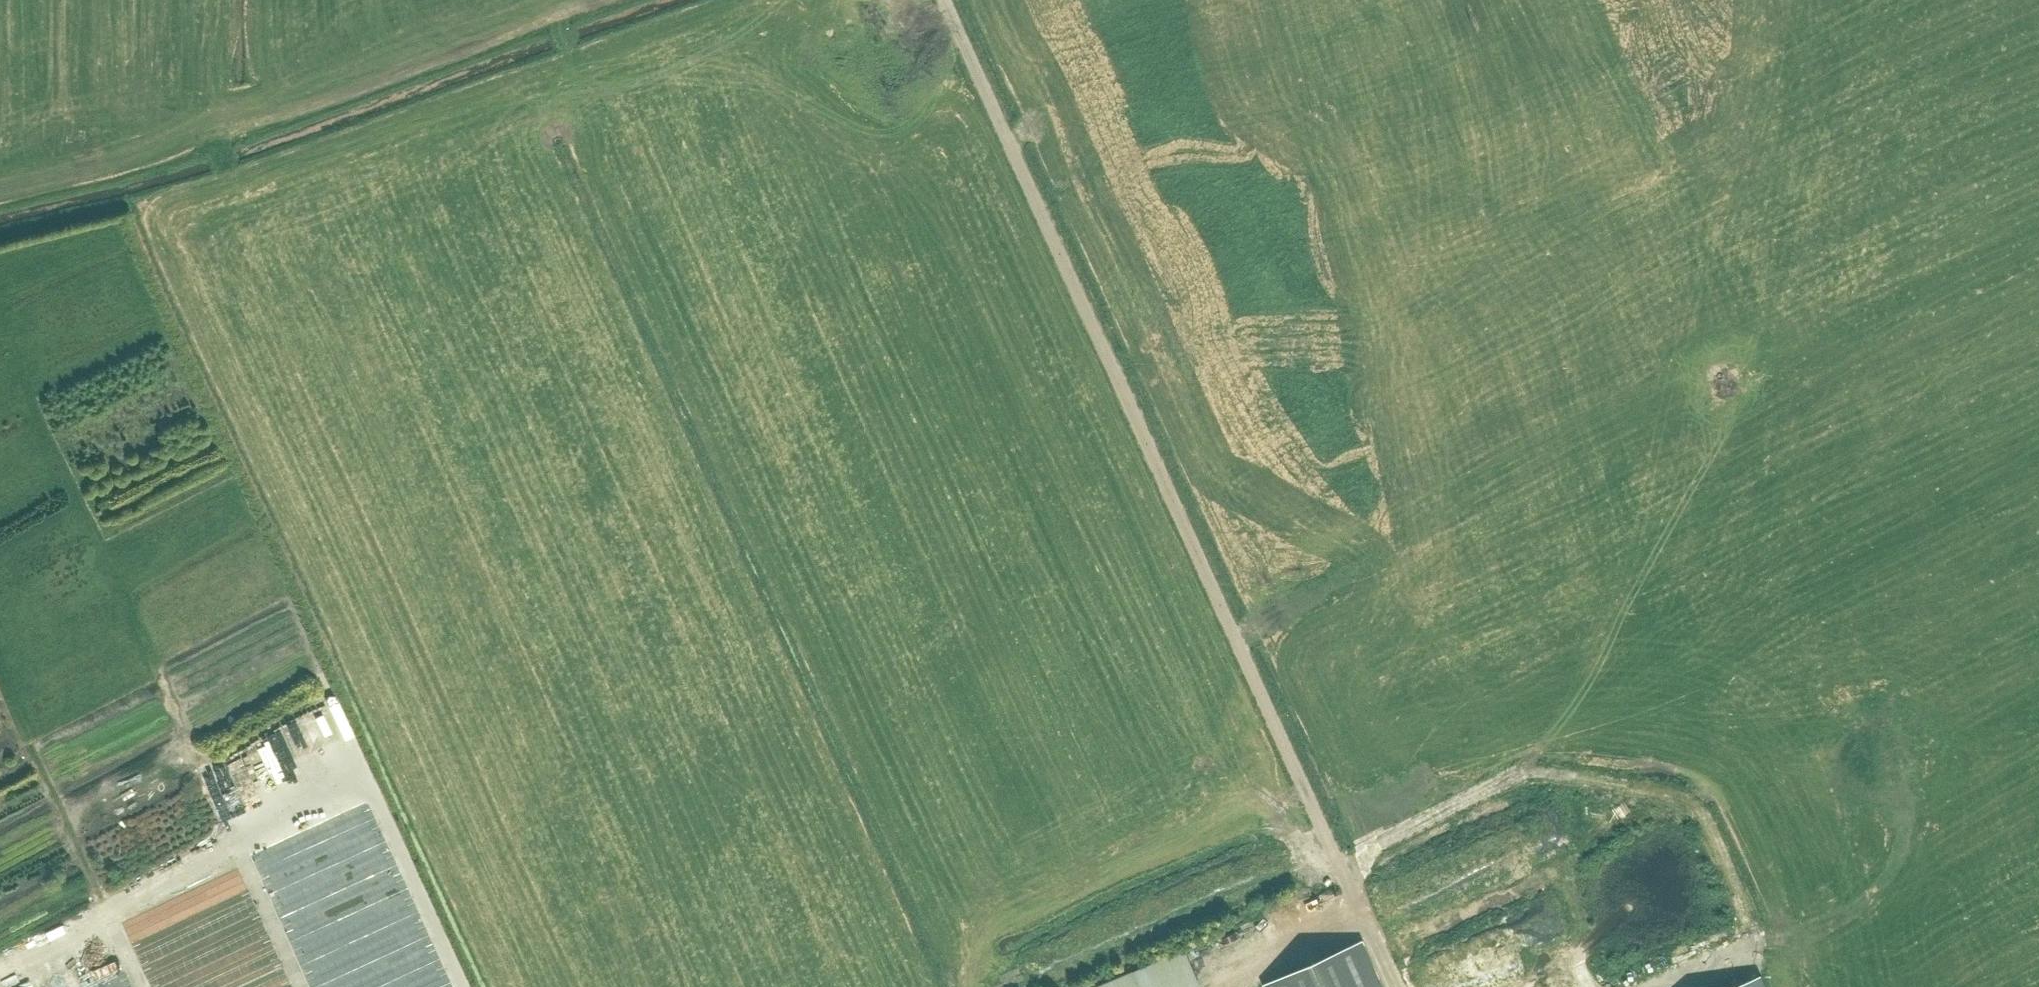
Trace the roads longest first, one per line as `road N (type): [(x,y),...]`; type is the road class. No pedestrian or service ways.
road 1 (track): [(1329,859),(947,0)]
road 2 (track): [(0,964),(204,854),(367,782)]
road 3 (track): [(615,0),(240,129)]
road 4 (track): [(1749,935),(1699,816),(1685,802),(1632,784),(1534,772)]

